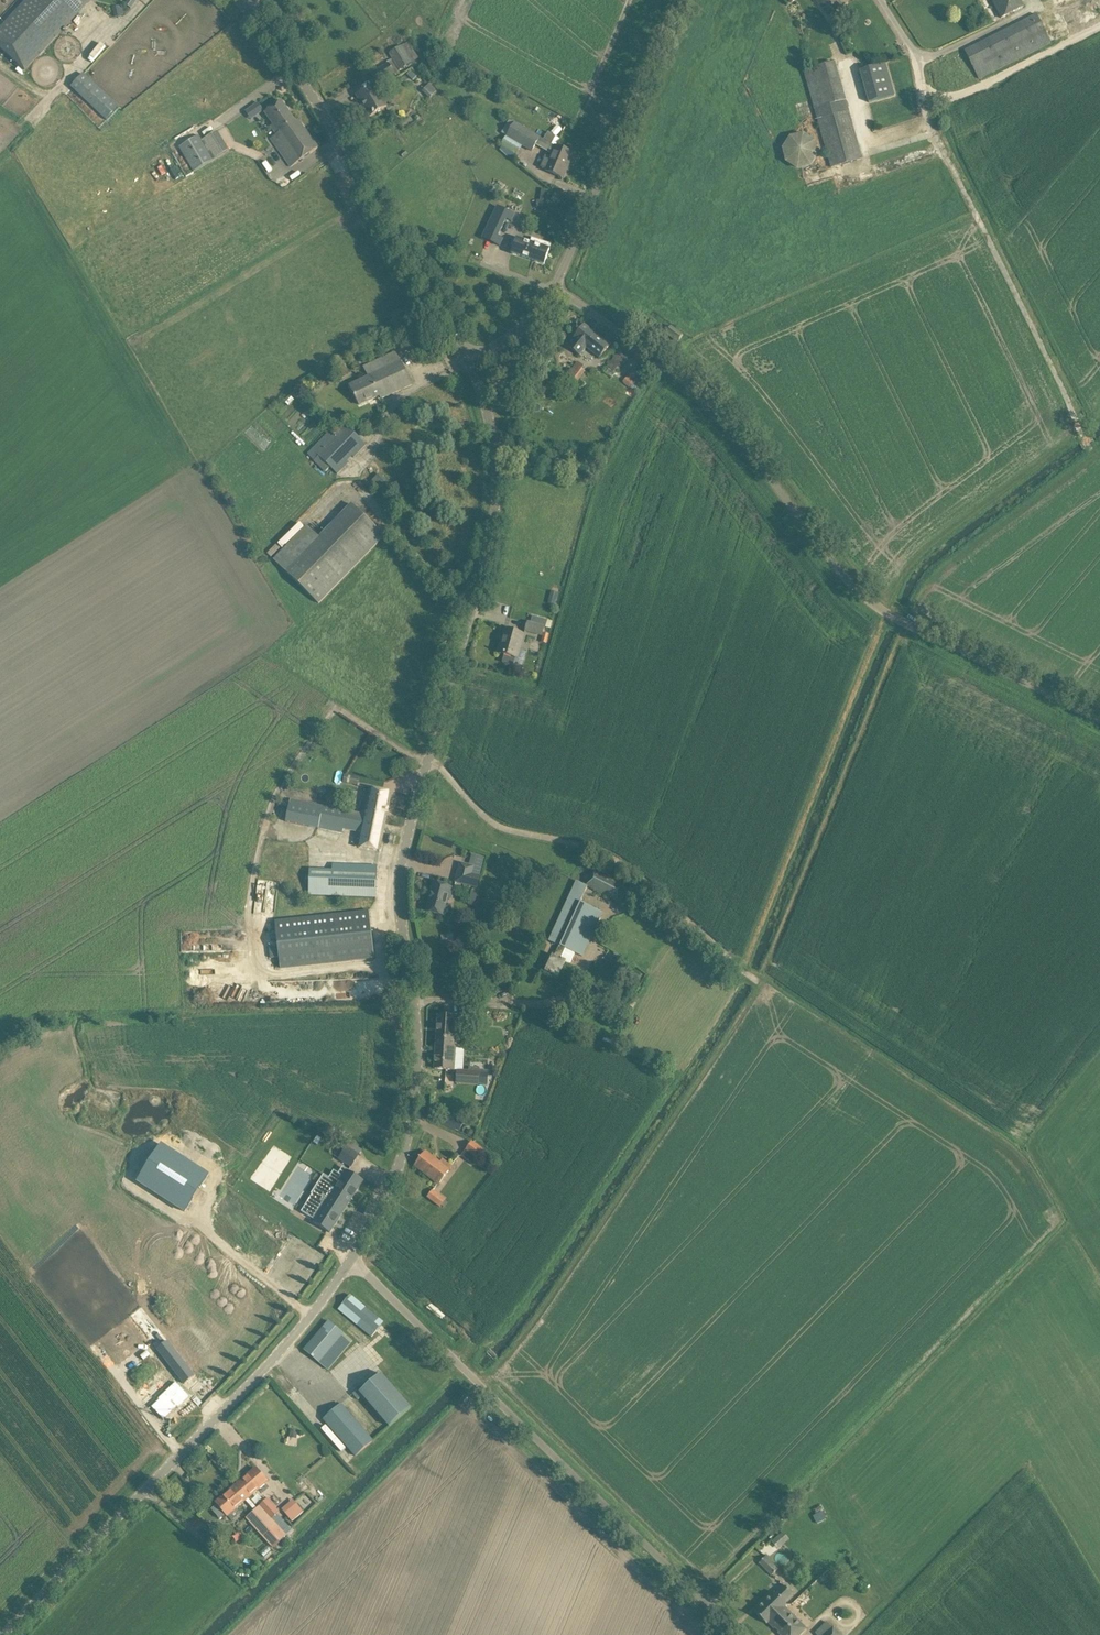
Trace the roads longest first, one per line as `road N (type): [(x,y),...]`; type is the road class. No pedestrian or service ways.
road 1 (unclassified): [(1099,720),(867,600),(718,414),(555,292)]
road 2 (unclassified): [(425,757),(503,829),(582,844),(613,861),(732,961),(907,1078)]
road 3 (unclassified): [(731,1634),(349,1260)]
road 4 (unclassified): [(349,1260),(371,1221),(409,1113),(415,1062),(407,866),(425,757)]
road 5 (unclassified): [(0,1634),(256,1371),(349,1260)]
road 6 (unclassified): [(468,358),(286,51),(243,0)]
road 7 (unclassified): [(425,757),(493,515),(497,463),(489,409),(468,358)]
road 8 (unclassified): [(555,292),(678,0)]
road 9 (unclassified): [(934,128),(916,55),(879,0)]

